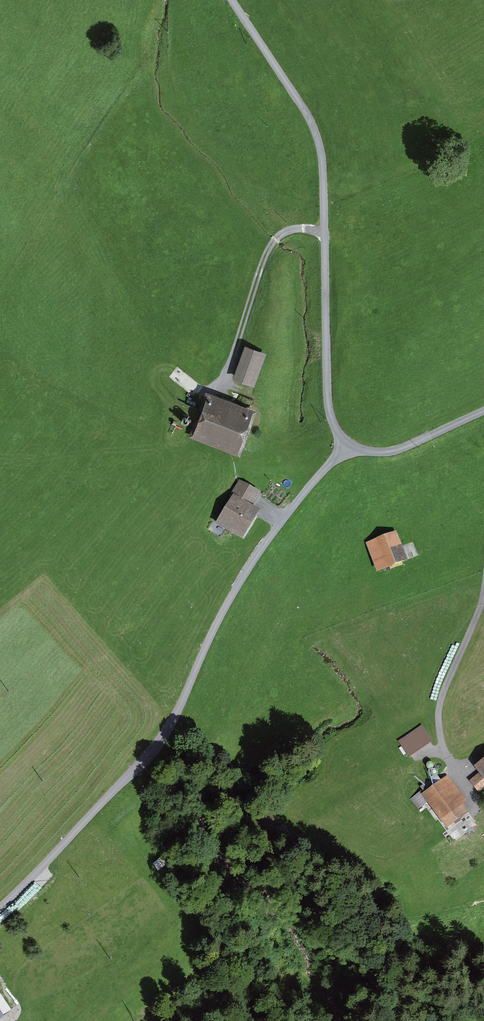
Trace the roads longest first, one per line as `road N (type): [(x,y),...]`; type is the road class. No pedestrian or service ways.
road 1 (unclassified): [(0,908),(174,721),(260,548),(346,440)]
road 2 (unclassified): [(346,440),(328,391),(323,156),(300,99),(234,0)]
road 3 (unclassified): [(346,440),(399,446),(483,408)]

